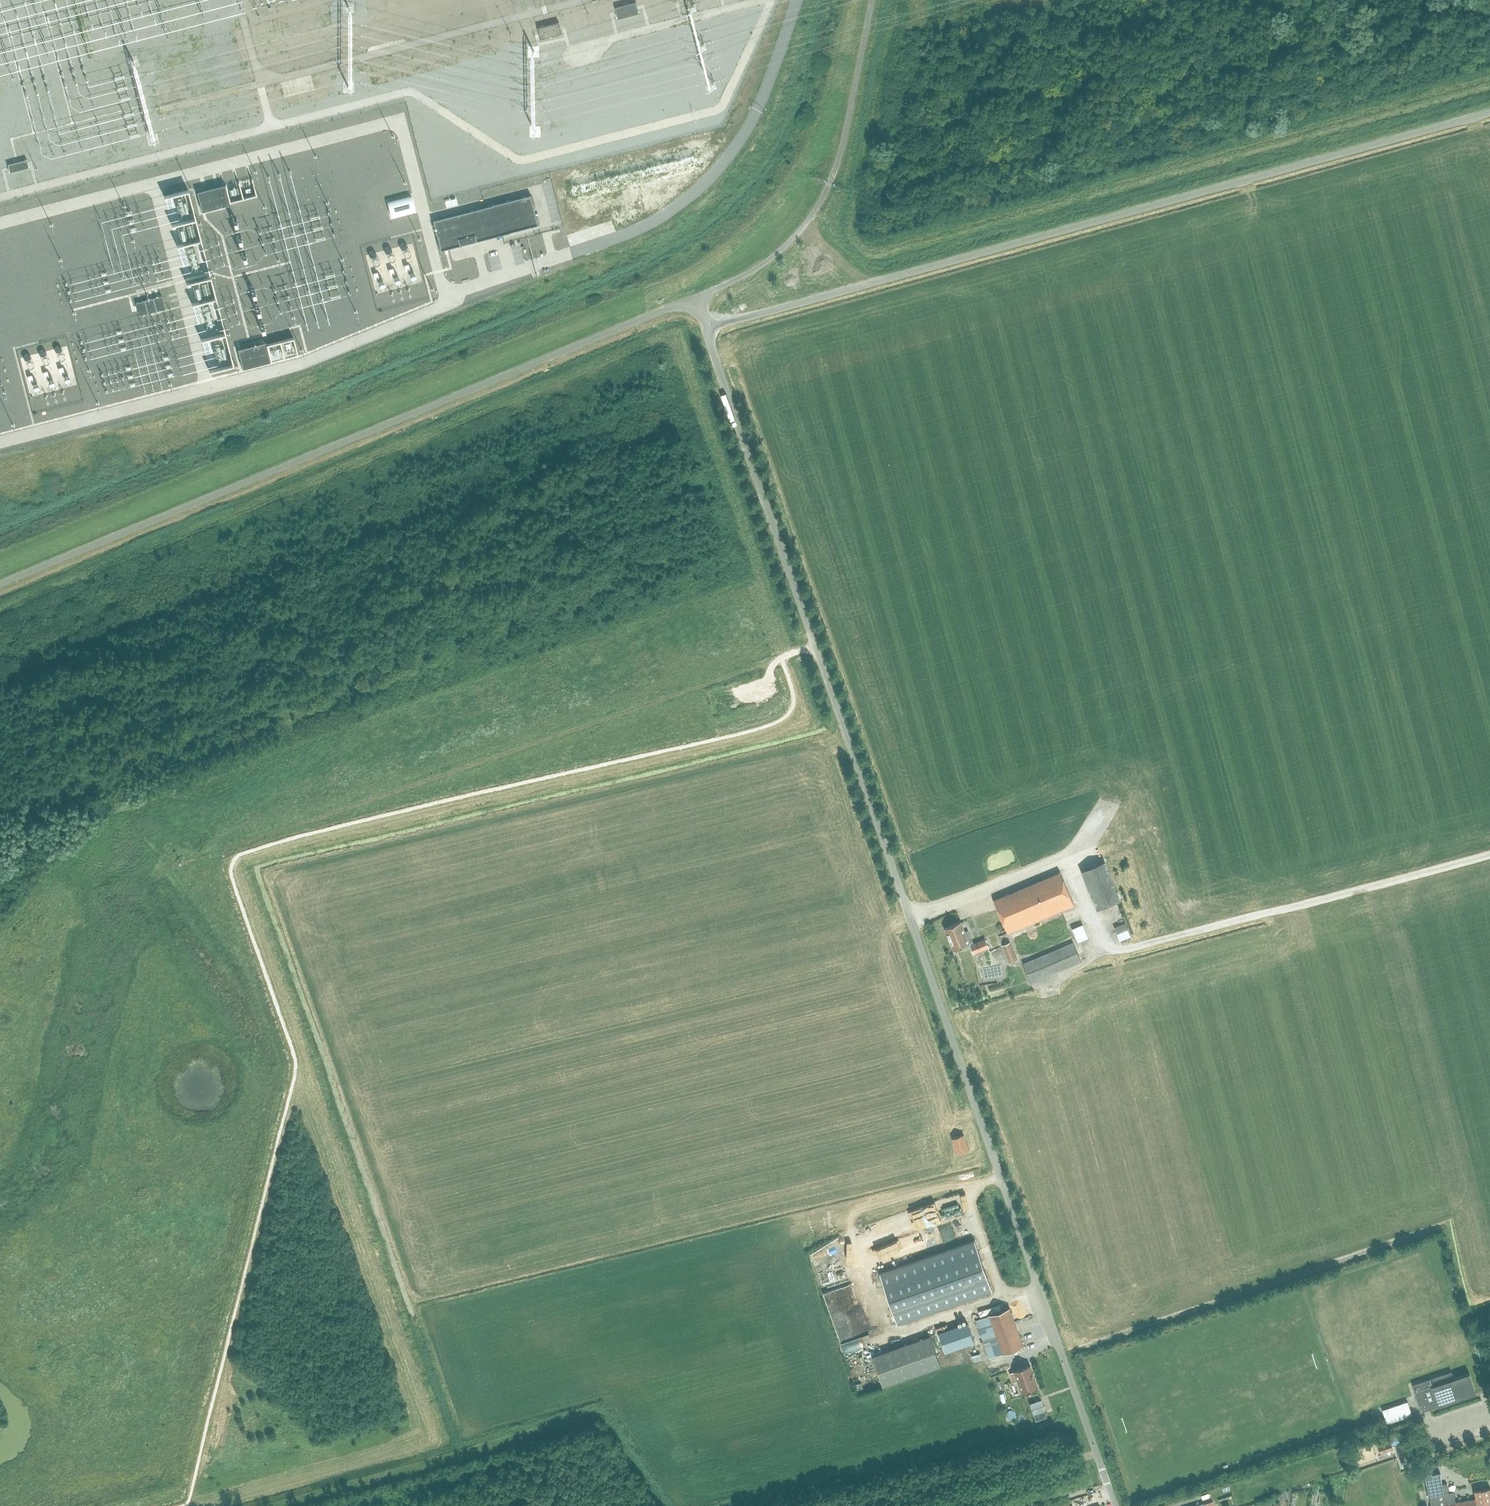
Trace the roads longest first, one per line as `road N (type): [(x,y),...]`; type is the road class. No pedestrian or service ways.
road 1 (unclassified): [(1116,1505),(707,327)]
road 2 (unclassified): [(707,327),(1489,113)]
road 3 (unclassified): [(0,584),(693,306)]
road 4 (unclassified): [(536,265),(630,231),(691,194),(747,133),(797,0)]
road 5 (track): [(1489,853),(1135,946)]
road 6 (track): [(922,1505),(1097,1454)]

